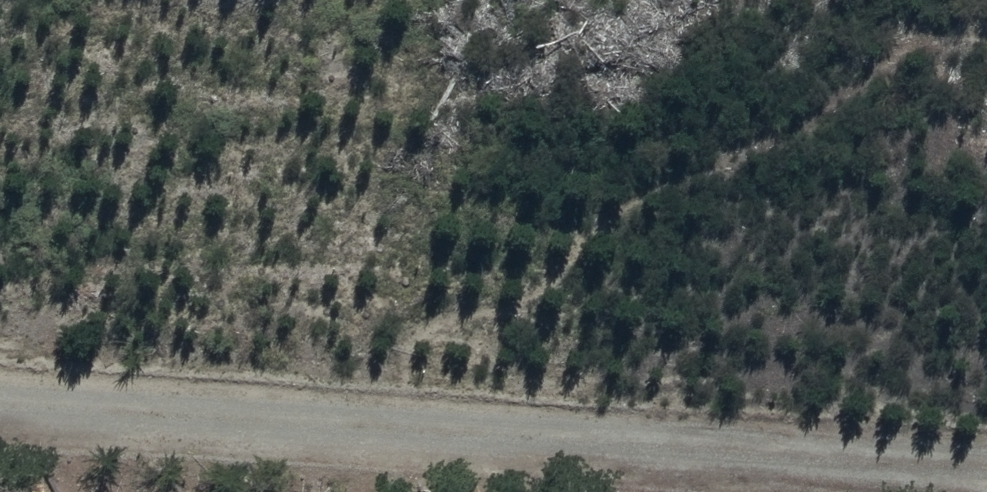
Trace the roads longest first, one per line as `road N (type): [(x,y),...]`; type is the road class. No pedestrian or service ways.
road 1 (track): [(0,411),(986,476)]

